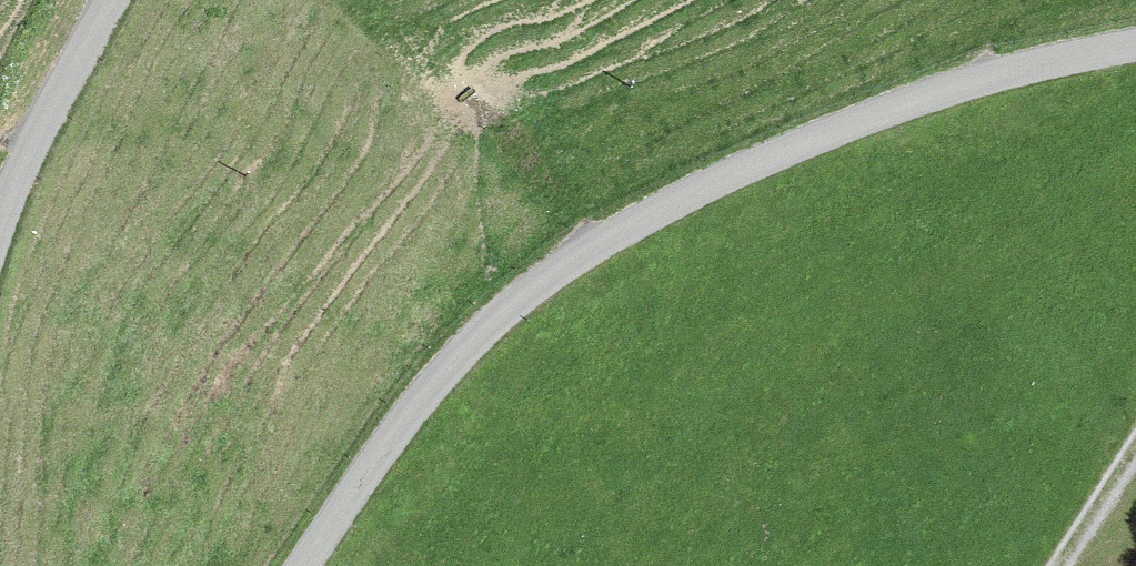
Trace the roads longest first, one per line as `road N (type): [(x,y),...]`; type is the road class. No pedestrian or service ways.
road 1 (unclassified): [(302,565),(441,372),(539,280),(591,246),(785,151),(910,103),(1135,46)]
road 2 (unclassified): [(109,0),(29,147),(0,227)]
road 3 (track): [(1135,449),(1063,565)]

